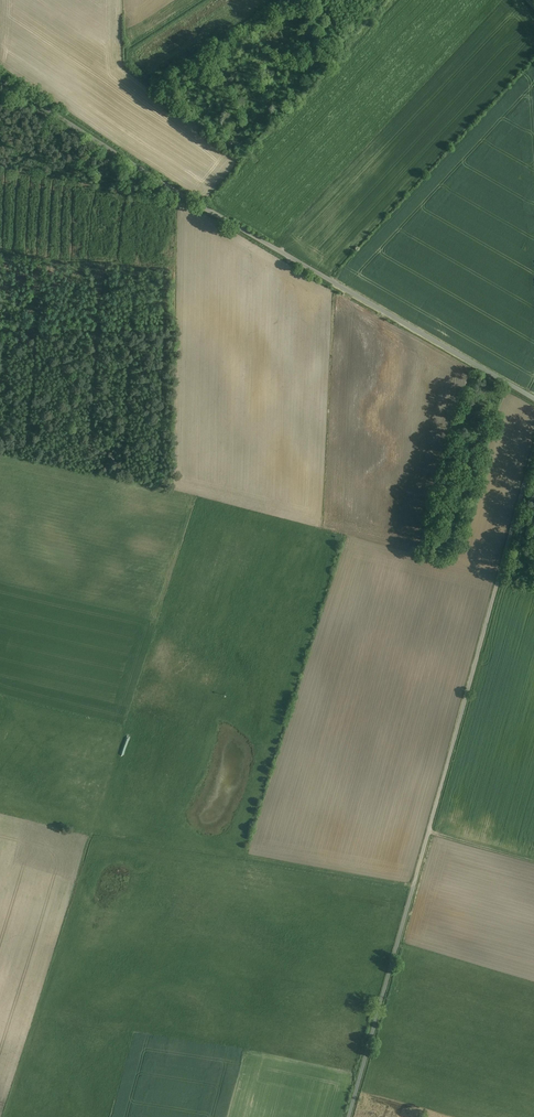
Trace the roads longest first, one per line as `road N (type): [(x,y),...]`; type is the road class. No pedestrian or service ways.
road 1 (unclassified): [(349,1116),(533,450)]
road 2 (unclassified): [(533,398),(203,208),(0,76)]

